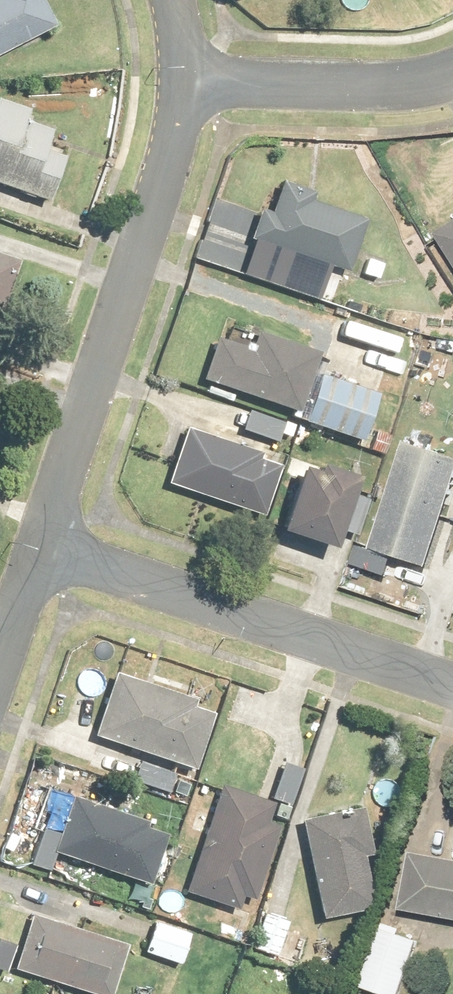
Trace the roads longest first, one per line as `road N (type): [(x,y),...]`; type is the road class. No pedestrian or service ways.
road 1 (residential): [(42,545),(185,79)]
road 2 (residential): [(42,545),(452,686)]
road 3 (residential): [(185,79),(351,88),(452,70)]
road 4 (residential): [(0,666),(42,545)]

